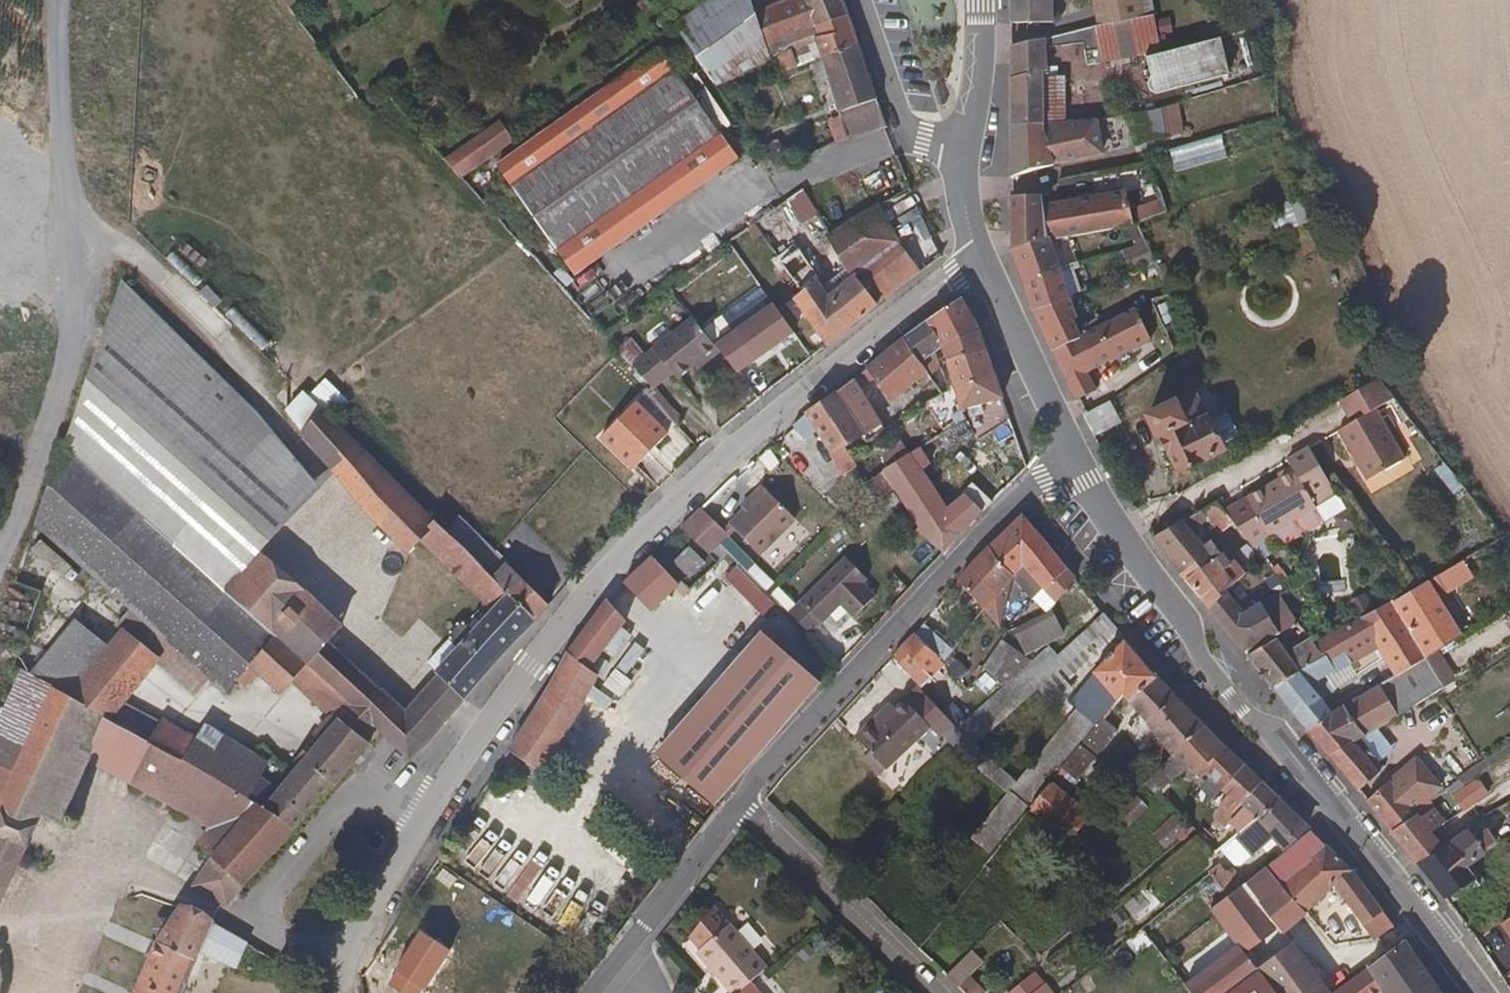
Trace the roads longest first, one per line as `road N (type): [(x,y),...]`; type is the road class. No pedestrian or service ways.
road 1 (residential): [(427,819),(531,665),(638,536),(738,441),(884,322),(980,258)]
road 2 (residential): [(1479,992),(1272,735),(1234,703),(1075,463)]
road 3 (residential): [(1075,463),(1043,480),(984,538),(741,808)]
road 4 (track): [(0,566),(33,500),(71,376),(78,280),(67,173)]
road 5 (residential): [(344,958),(277,943),(264,920),(275,890),(352,803),(378,796),(427,819)]
road 6 (residential): [(932,992),(741,808)]
road 7 (residential): [(1075,463),(980,258)]
road 8 (residential): [(865,0),(902,116),(924,140),(963,151)]
road 9 (residential): [(741,808),(625,961)]
road 10 (track): [(61,0),(67,173)]
road 11 (residential): [(344,958),(427,819)]
road 12 (unclassified): [(981,0),(976,100),(963,151)]

